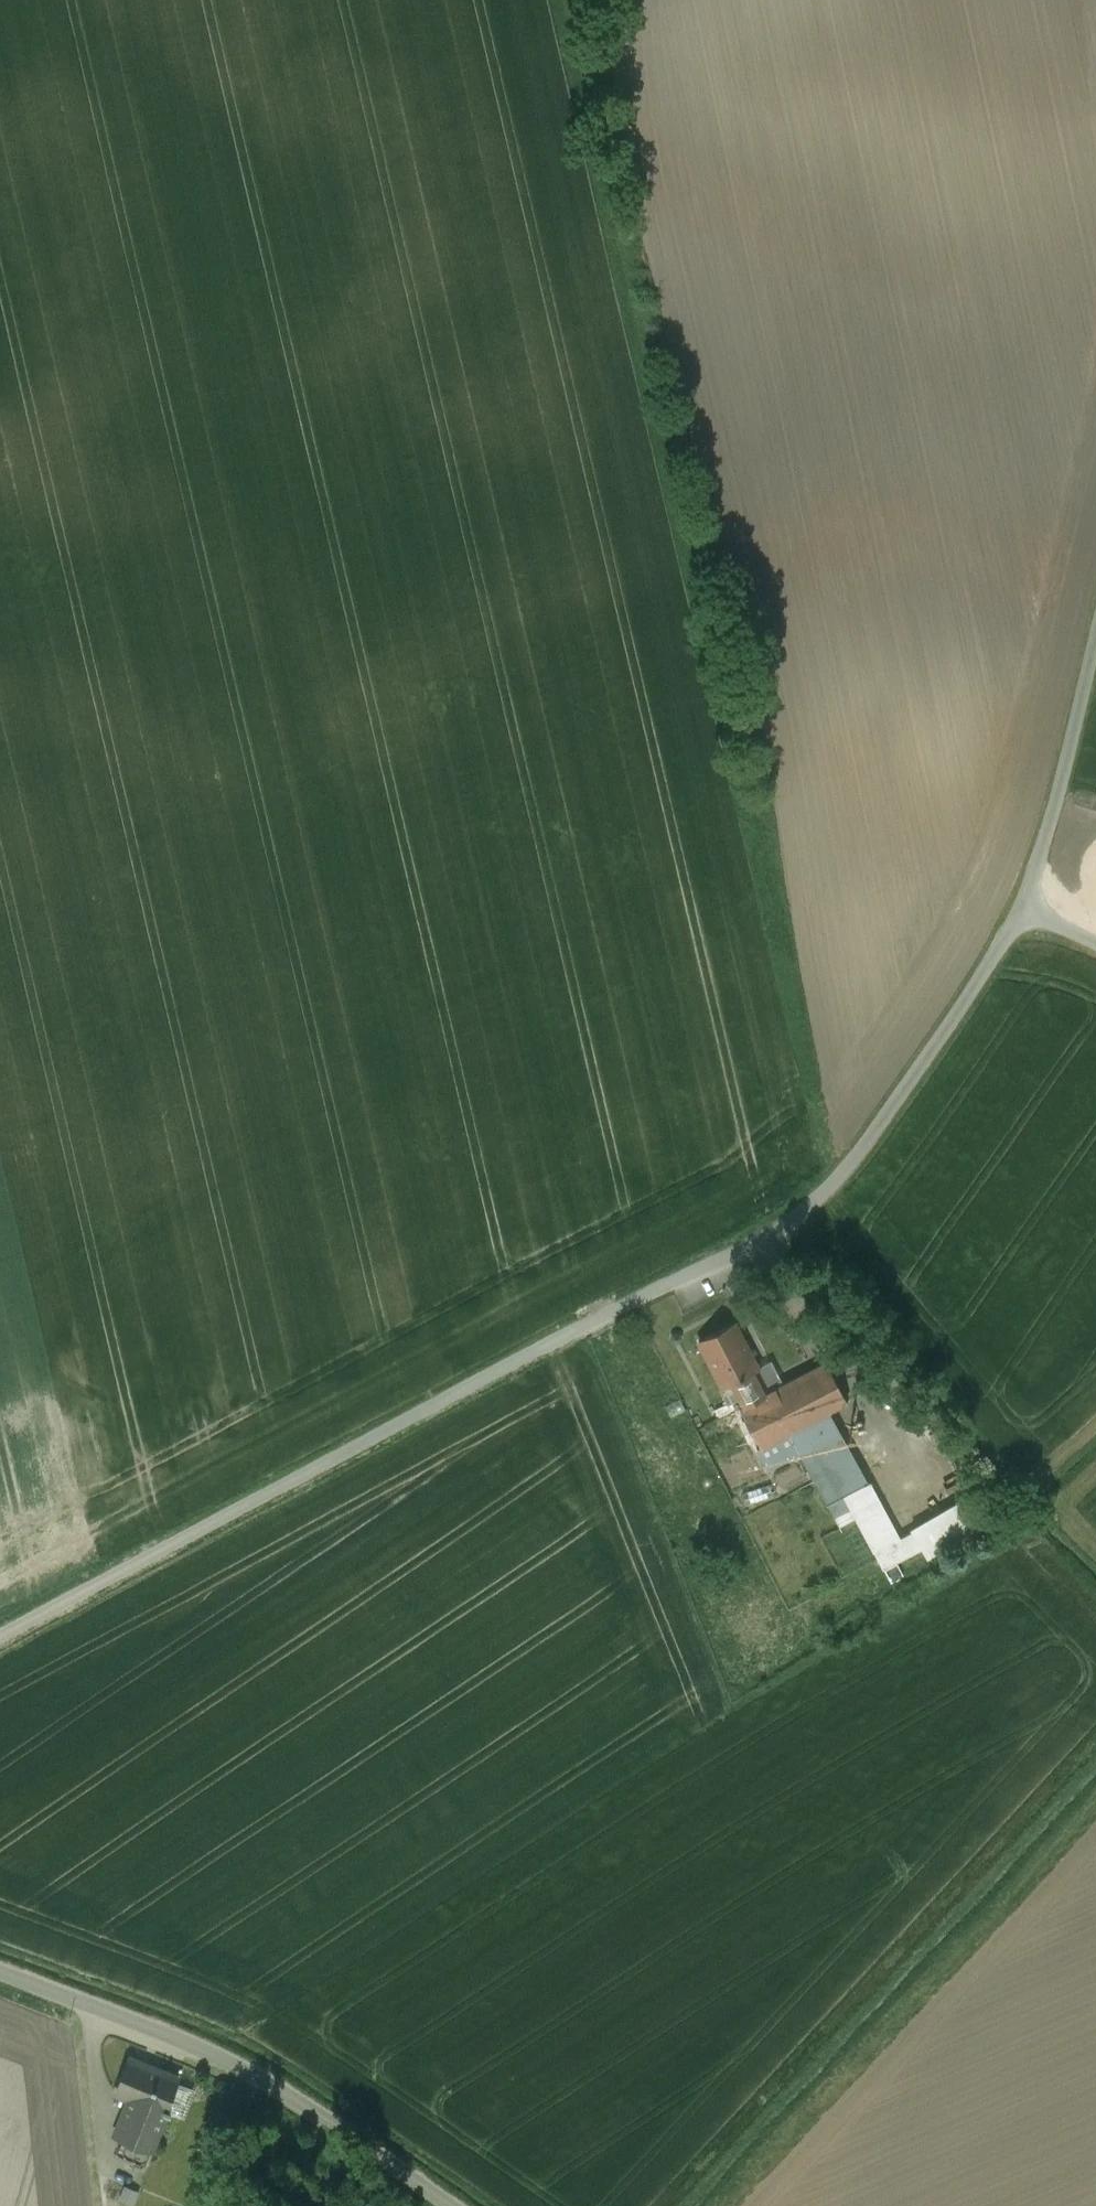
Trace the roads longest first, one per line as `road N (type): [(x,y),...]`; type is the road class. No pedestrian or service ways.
road 1 (unclassified): [(1095,638),(1025,908),(864,1156),(812,1218),(0,1644)]
road 2 (unclassified): [(0,1972),(248,2076),(446,2205)]

